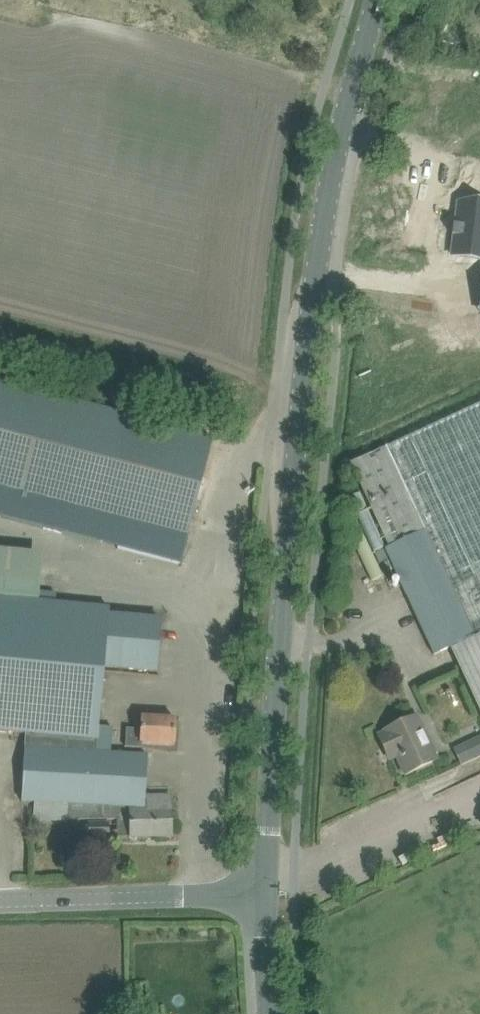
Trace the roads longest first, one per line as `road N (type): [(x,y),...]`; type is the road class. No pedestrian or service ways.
road 1 (secondary): [(264,894),(270,727),(329,186),(378,0)]
road 2 (tertiary): [(0,901),(243,895)]
road 3 (secondary): [(272,1013),(264,894)]

